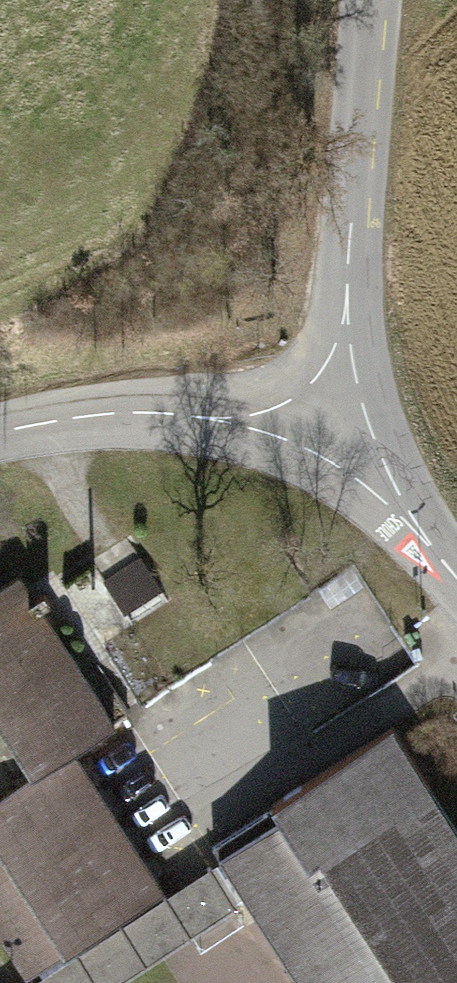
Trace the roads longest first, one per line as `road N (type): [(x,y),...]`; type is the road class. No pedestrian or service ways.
road 1 (tertiary): [(369,0),(348,291),(327,422)]
road 2 (tertiary): [(0,430),(127,411),(327,422)]
road 3 (tertiary): [(327,422),(456,578)]

